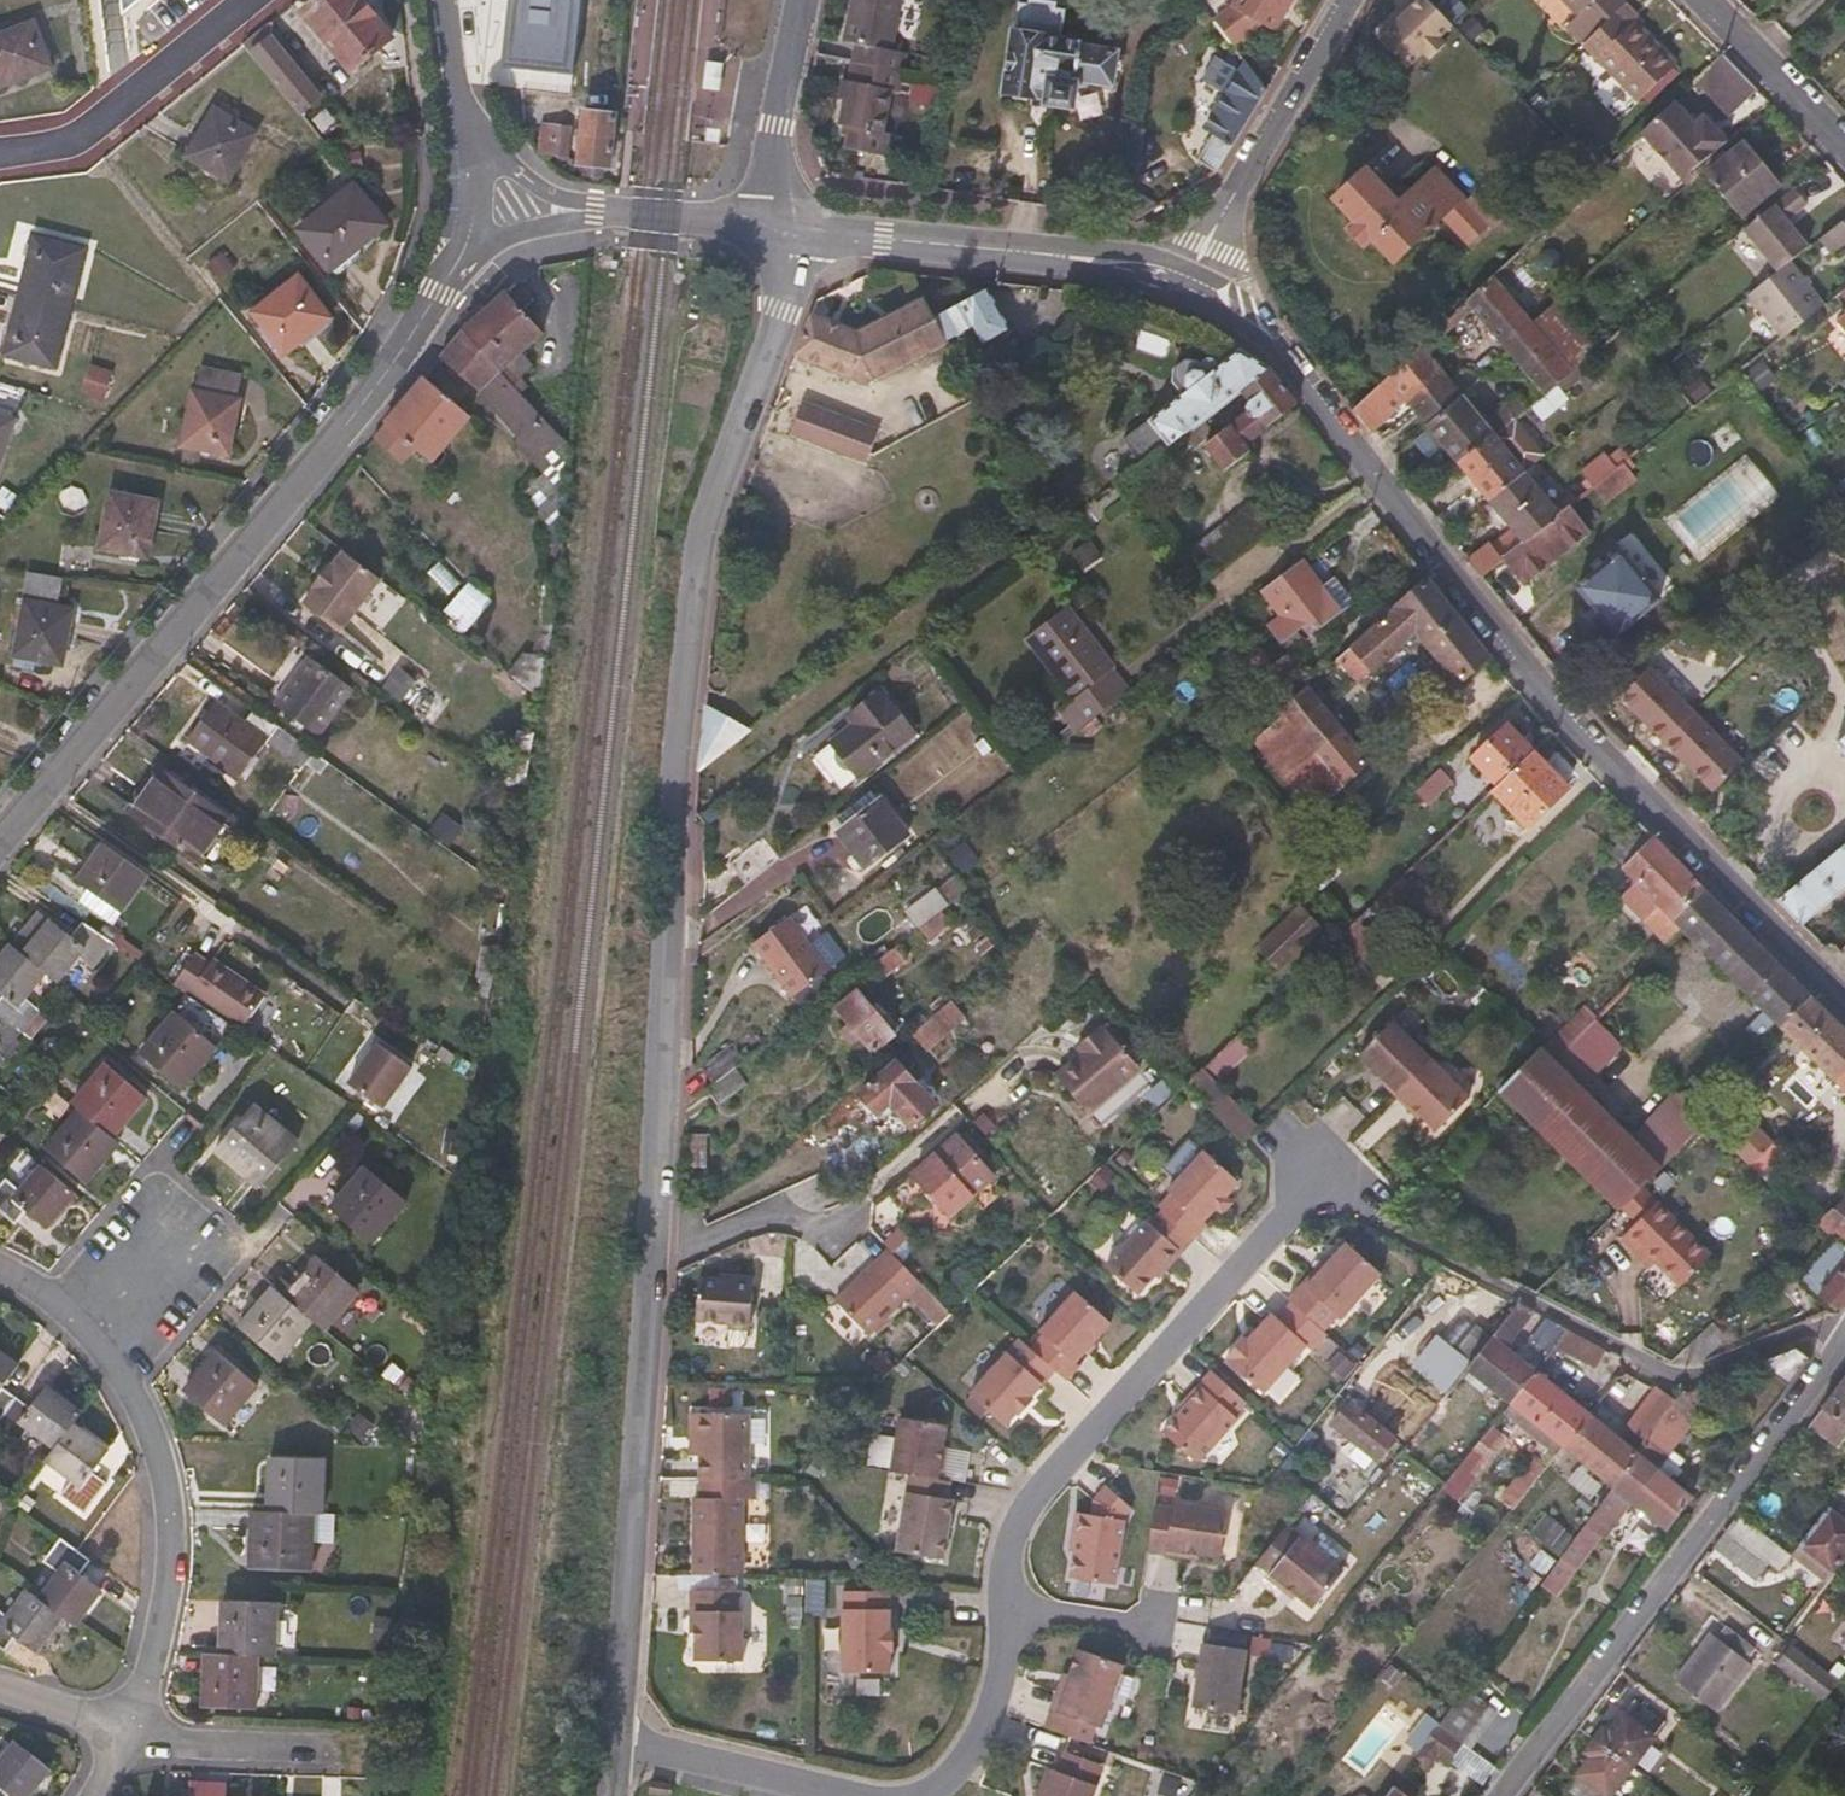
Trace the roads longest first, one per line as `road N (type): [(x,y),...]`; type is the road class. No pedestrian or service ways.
road 1 (residential): [(920,1795),(943,1788),(987,1728),(1008,1666),(1010,1543),(1033,1500),(1296,1213),(1318,1200),(1663,1368),(1690,1375),(1822,1333),(1842,1344)]
road 2 (residential): [(799,231),(782,311),(700,545),(651,1260)]
road 3 (residential): [(1191,280),(1231,299),(1271,338),(1585,750),(1844,1004)]
road 4 (residential): [(0,841),(365,408),(461,257)]
road 5 (residential): [(1842,1344),(1493,1795)]
road 6 (residential): [(651,1260),(623,1738)]
road 7 (unclassified): [(132,1732),(175,1586),(165,1464),(130,1377),(101,1344)]
road 8 (residential): [(1191,280),(1133,267),(799,231)]
road 9 (residential): [(1191,280),(1354,0)]
road 10 (residential): [(249,0),(75,140),(0,152)]
road 11 (residential): [(623,1738),(851,1795)]
road 12 (residential): [(804,0),(766,228)]
road 13 (unclassified): [(651,1260),(810,1198),(854,1239)]
road 14 (residential): [(1693,0),(1844,159)]
road 15 (residential): [(132,1732),(319,1753)]
road 16 (residential): [(766,228),(583,212)]
road 17 (residential): [(101,1344),(205,1212)]
road 18 (residential): [(0,1688),(132,1732)]
road 19 (residential): [(461,257),(583,212)]
road 20 (unclassified): [(101,1344),(72,1310),(0,1274)]
road 21 (residential): [(583,212),(480,149)]

